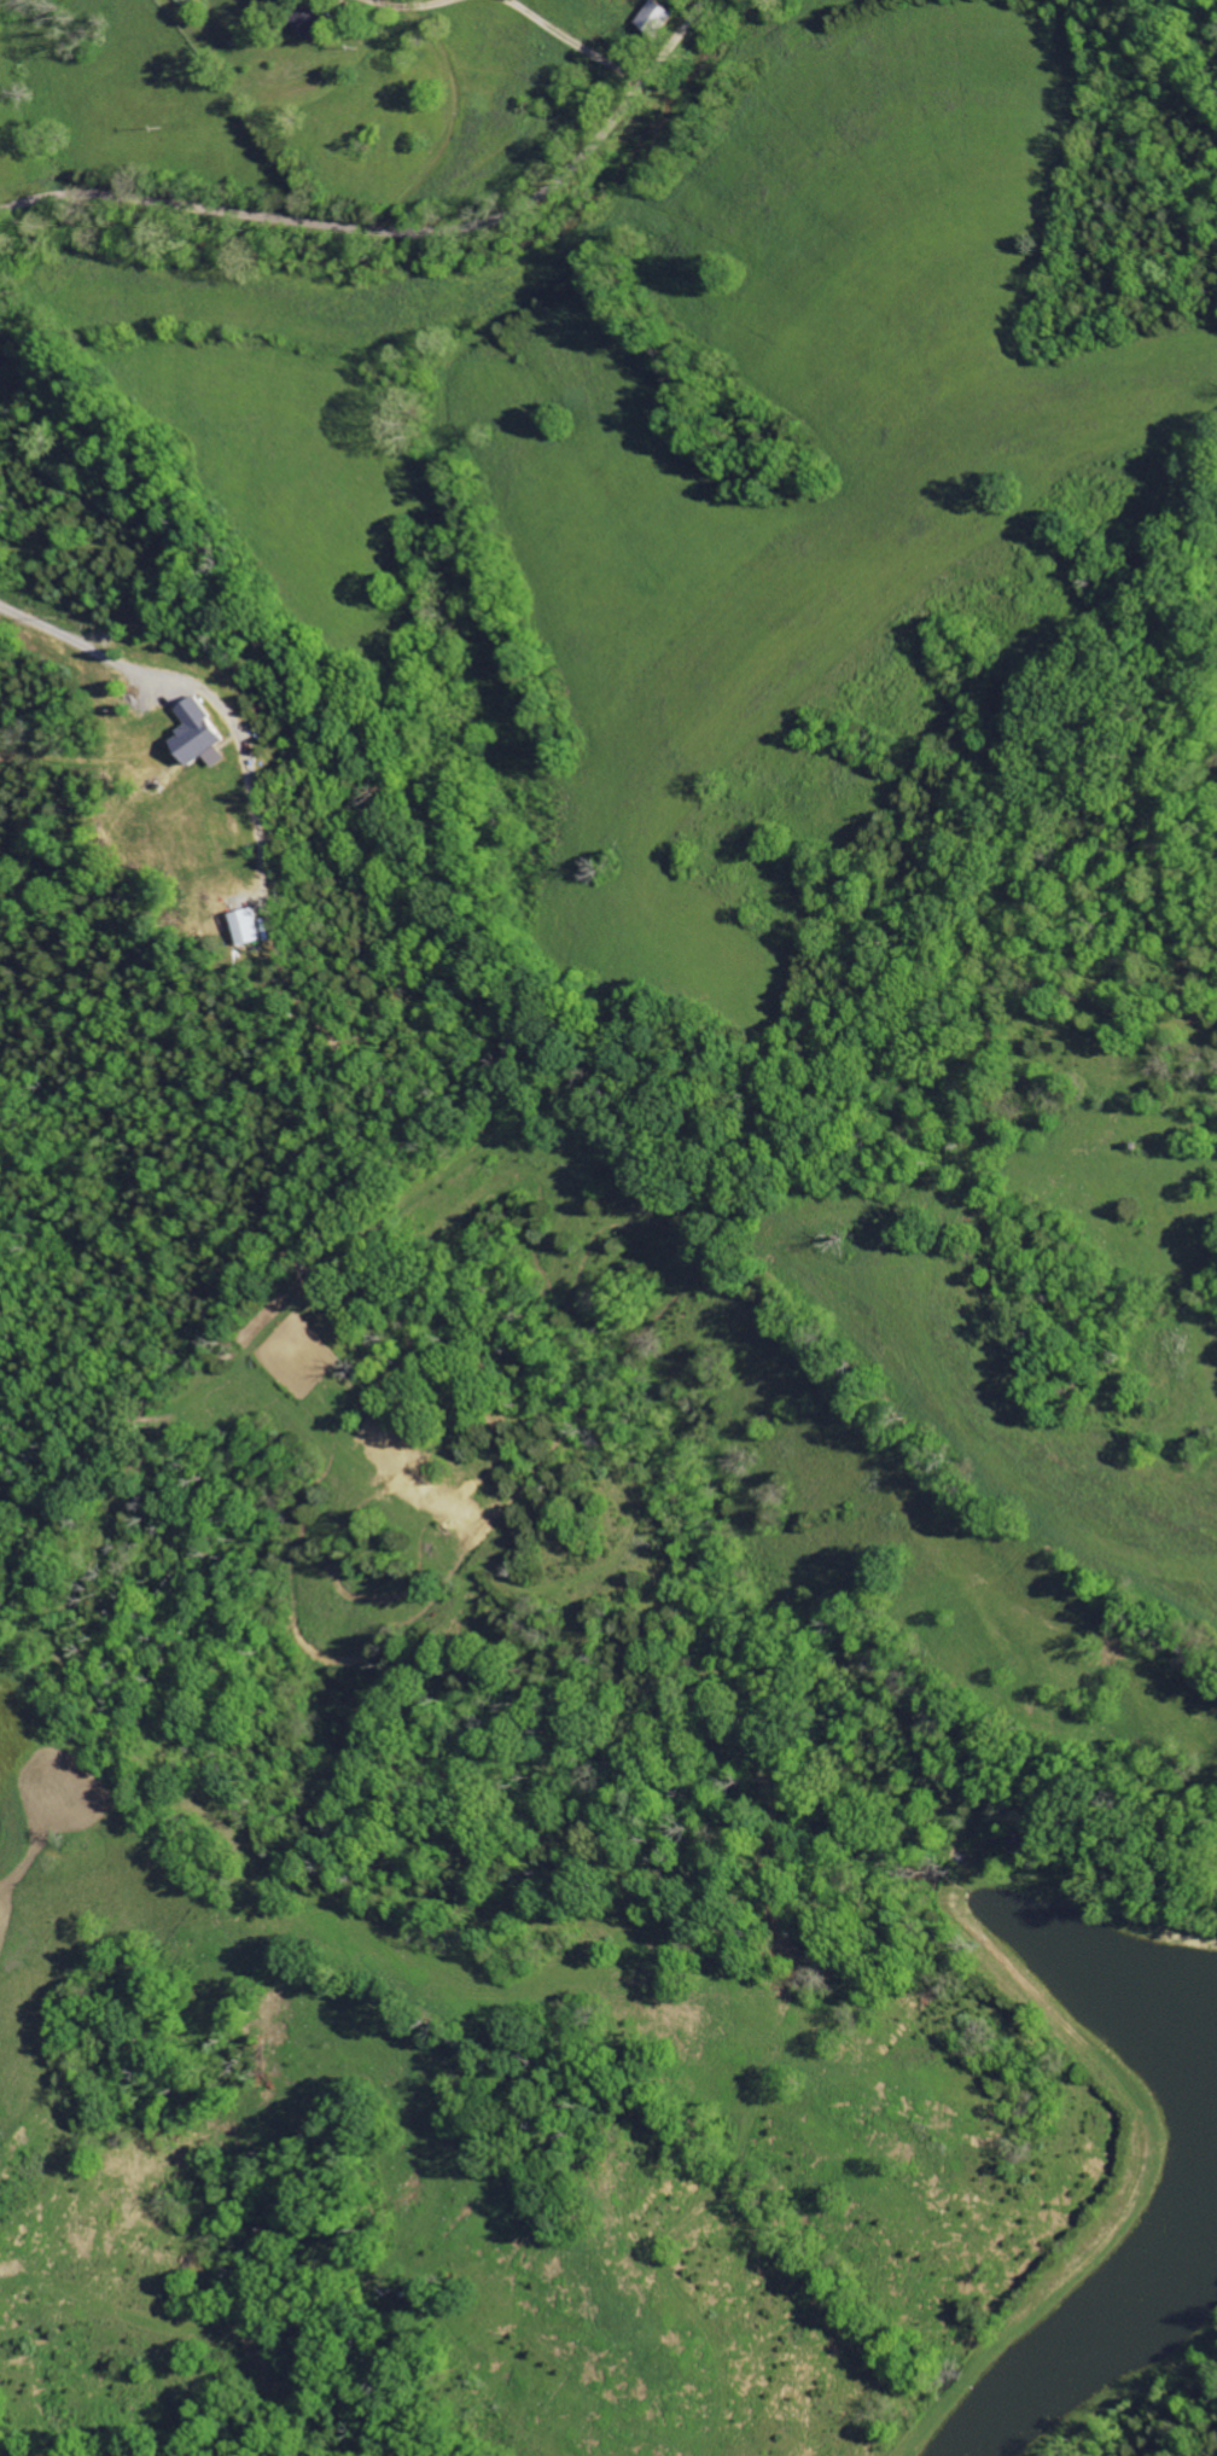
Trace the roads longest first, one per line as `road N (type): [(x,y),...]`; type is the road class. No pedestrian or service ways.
road 1 (residential): [(0,207),(103,191),(379,227),(487,217),(576,159),(702,0)]
road 2 (residential): [(466,222),(461,112),(433,30),(412,0)]
road 3 (residential): [(650,70),(541,5),(518,0)]

